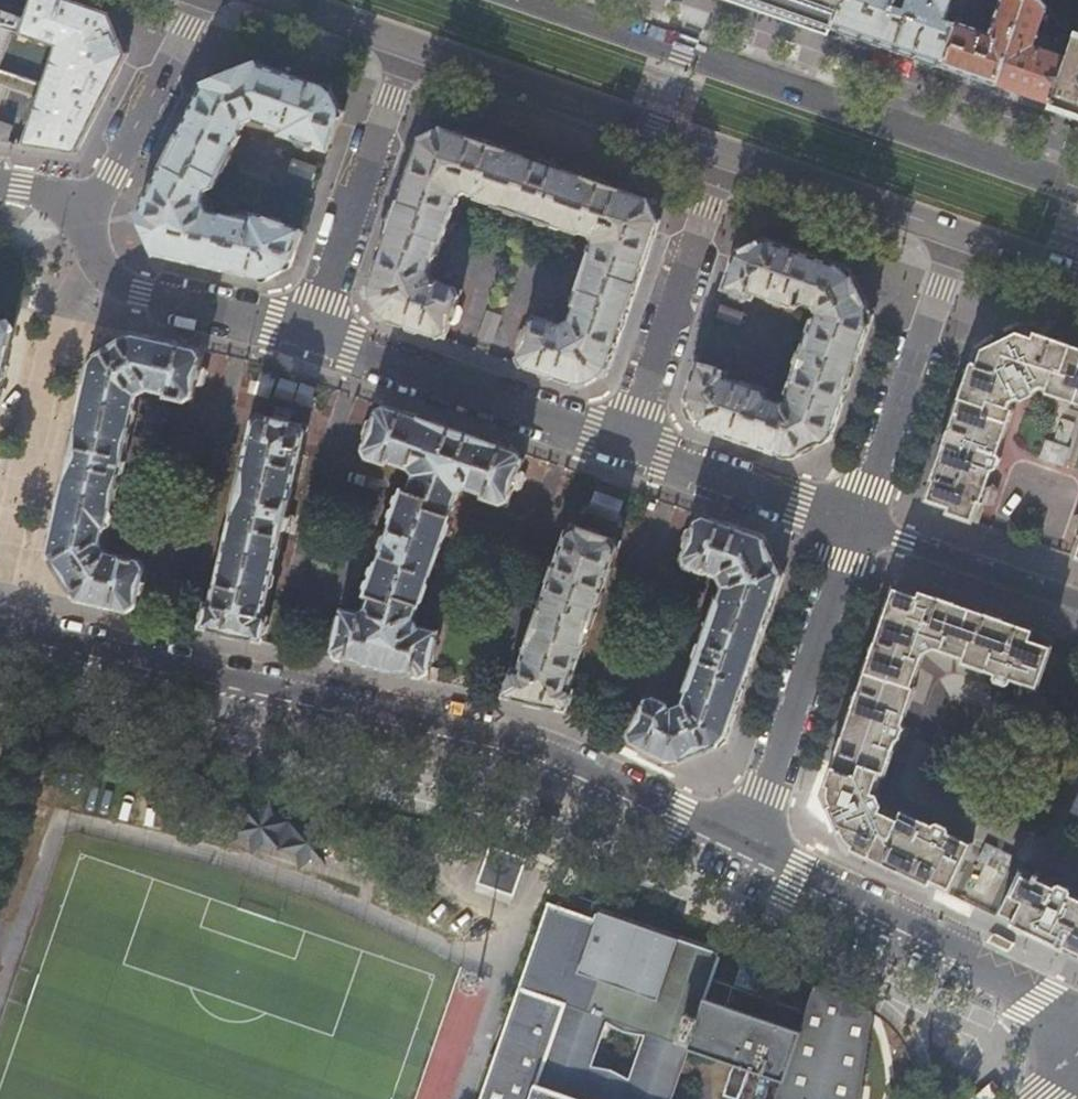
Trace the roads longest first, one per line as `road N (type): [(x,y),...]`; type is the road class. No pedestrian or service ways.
road 1 (residential): [(739,854),(530,756),(0,632)]
road 2 (primary): [(1077,186),(536,0)]
road 3 (residential): [(1077,1018),(739,854)]
road 4 (residential): [(739,854),(857,525)]
road 5 (primary): [(409,45),(724,151)]
road 6 (residential): [(312,335),(627,441)]
road 7 (residential): [(857,525),(959,236)]
road 8 (residential): [(627,441),(724,151)]
road 9 (residential): [(312,335),(409,45)]
road 10 (residential): [(95,209),(93,247),(115,280),(312,335)]
road 11 (primary): [(724,151),(959,236)]
road 12 (residential): [(627,441),(857,525)]
road 13 (residential): [(201,0),(95,209)]
road 14 (residential): [(857,525),(1077,601)]
road 15 (primary): [(279,0),(409,45)]
road 16 (primary): [(959,236),(1077,277)]

